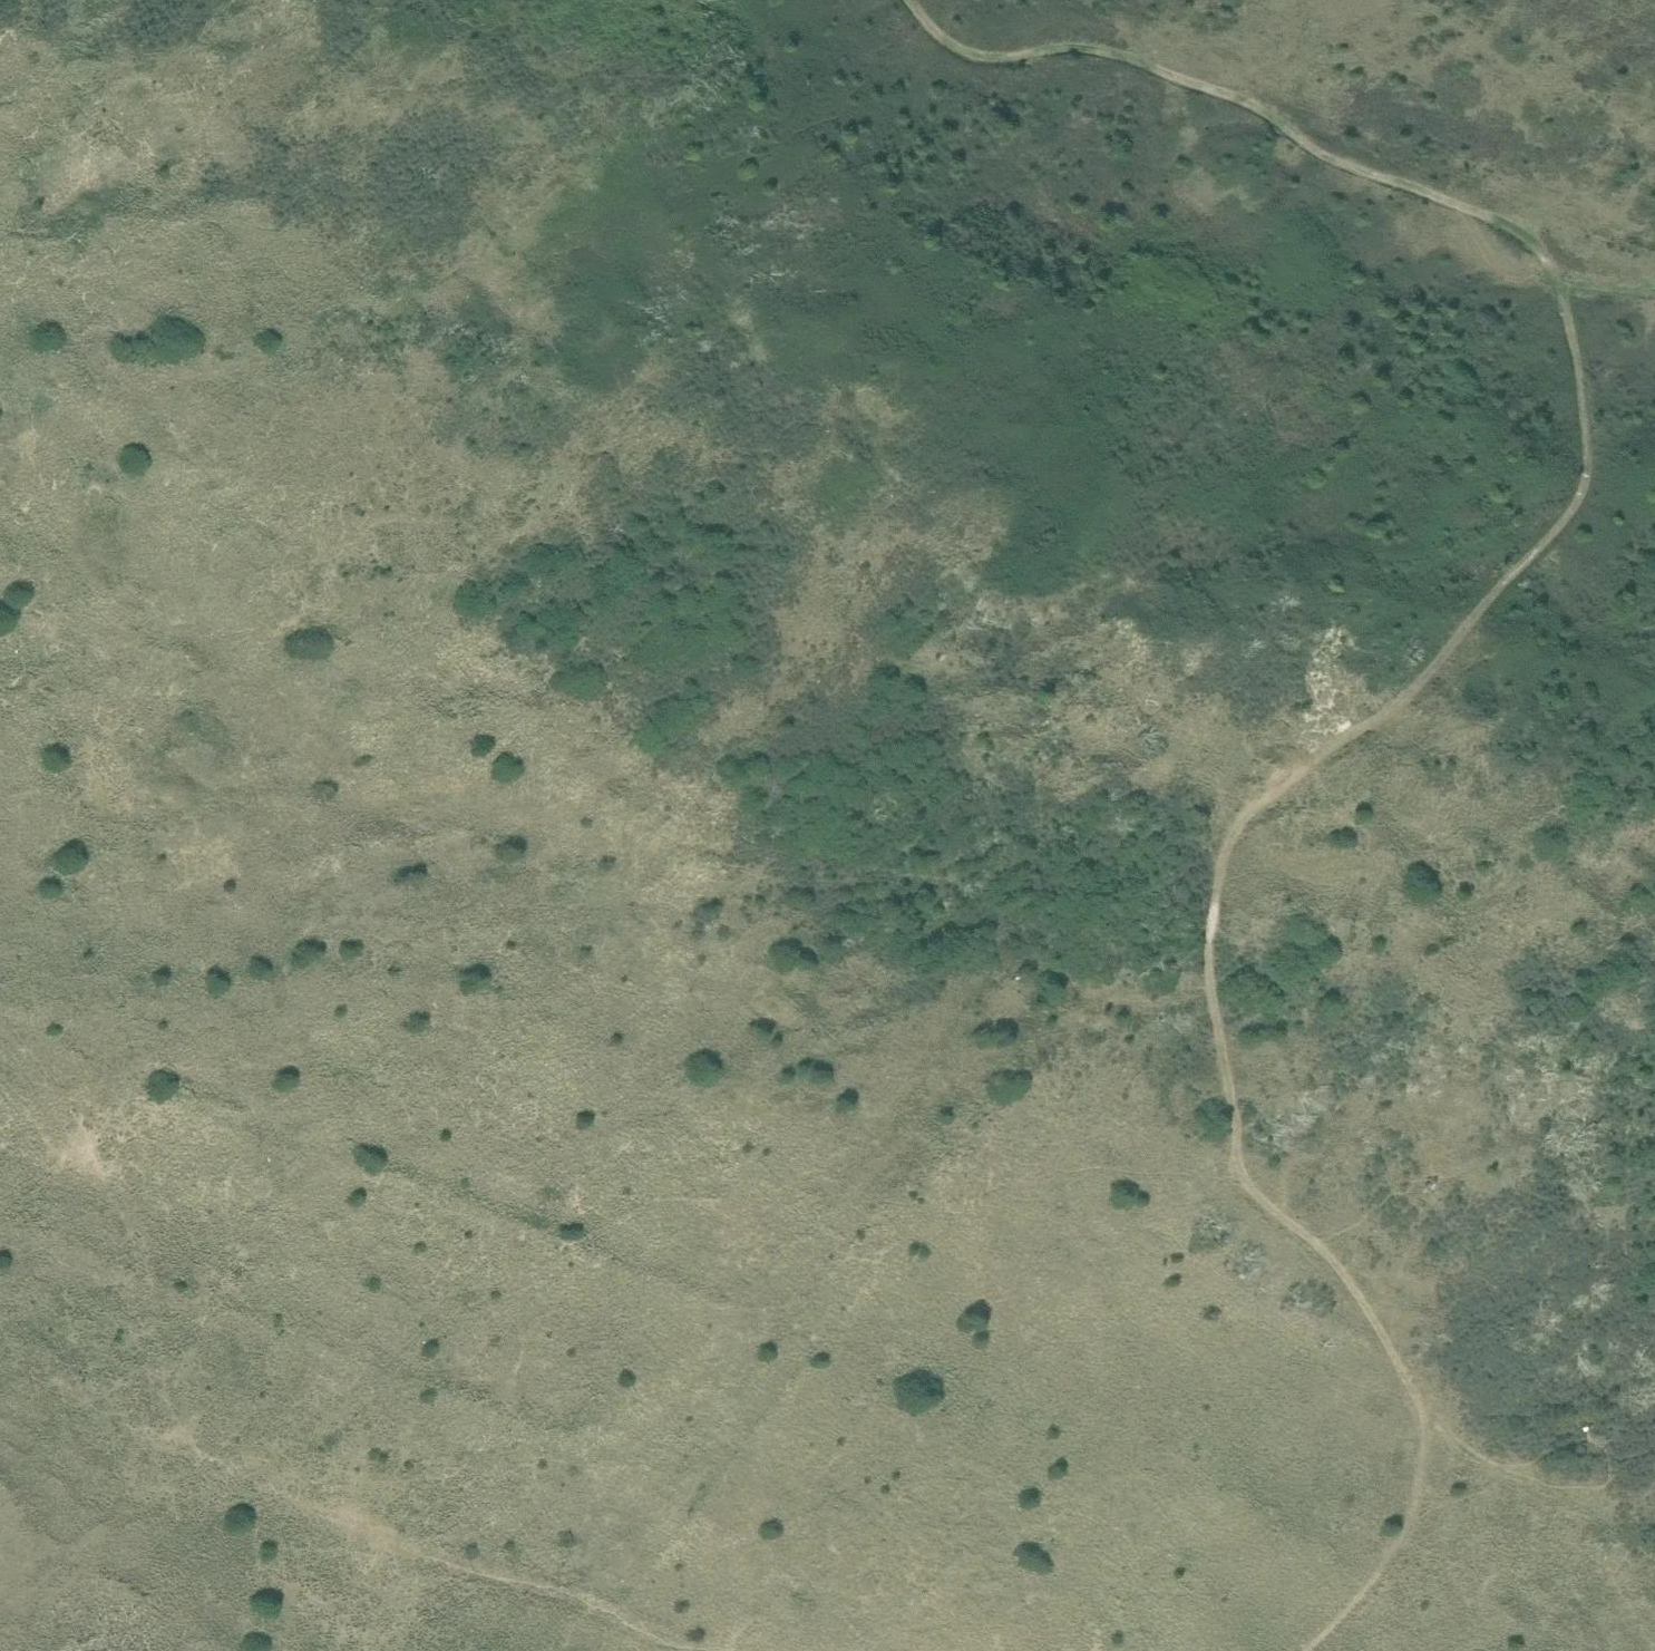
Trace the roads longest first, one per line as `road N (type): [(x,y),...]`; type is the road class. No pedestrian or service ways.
road 1 (track): [(1554,277),(1585,432),(1571,513),(1393,700),(1241,822),(1210,886),(1202,960),(1236,1168),(1278,1213),(1332,1248),(1431,1418),(1425,1502),(1375,1586),(1310,1650)]

